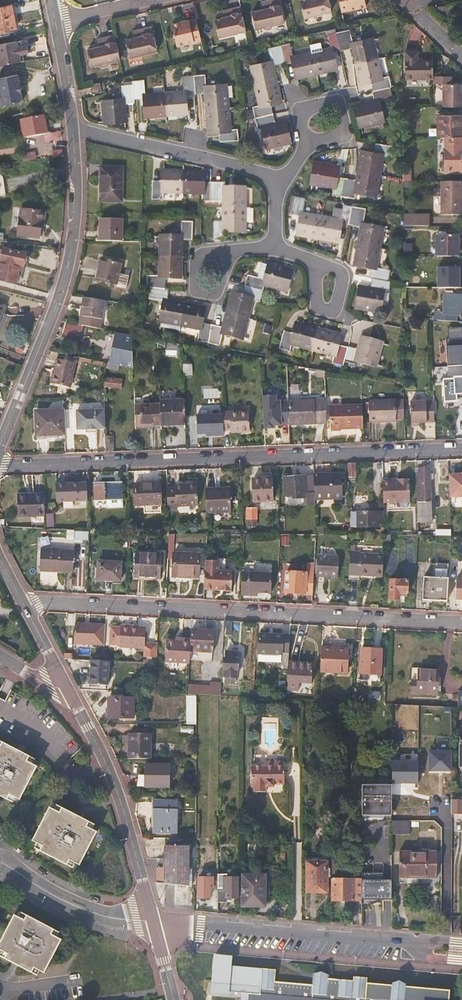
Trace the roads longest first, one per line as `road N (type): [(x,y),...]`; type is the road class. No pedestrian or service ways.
road 1 (residential): [(0,467),(461,449)]
road 2 (residential): [(24,606),(461,621)]
road 3 (residential): [(0,450),(67,271),(78,195),(73,129)]
road 4 (residential): [(461,946),(154,923)]
road 5 (residential): [(154,923),(116,785),(66,687)]
road 6 (residential): [(73,129),(276,178)]
road 7 (residential): [(0,863),(77,907),(154,923)]
road 8 (residential): [(311,141),(345,131),(338,103),(305,110),(303,133)]
road 9 (residential): [(231,252),(197,260),(196,290),(216,294),(229,261)]

